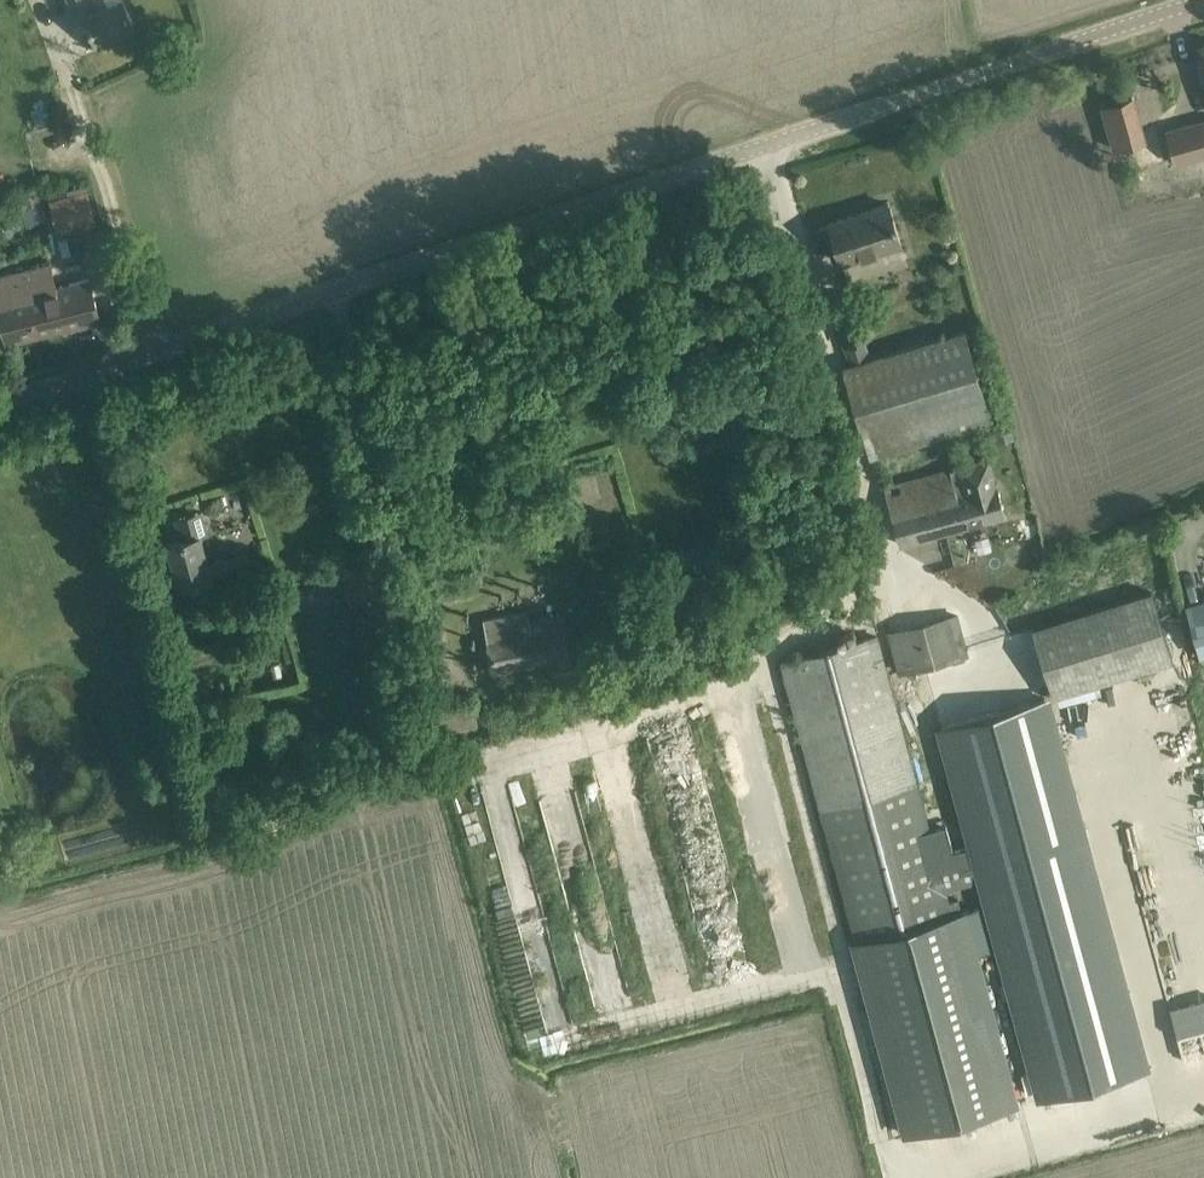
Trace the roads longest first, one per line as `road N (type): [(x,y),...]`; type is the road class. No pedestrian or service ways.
road 1 (unclassified): [(0,401),(1203,0)]

